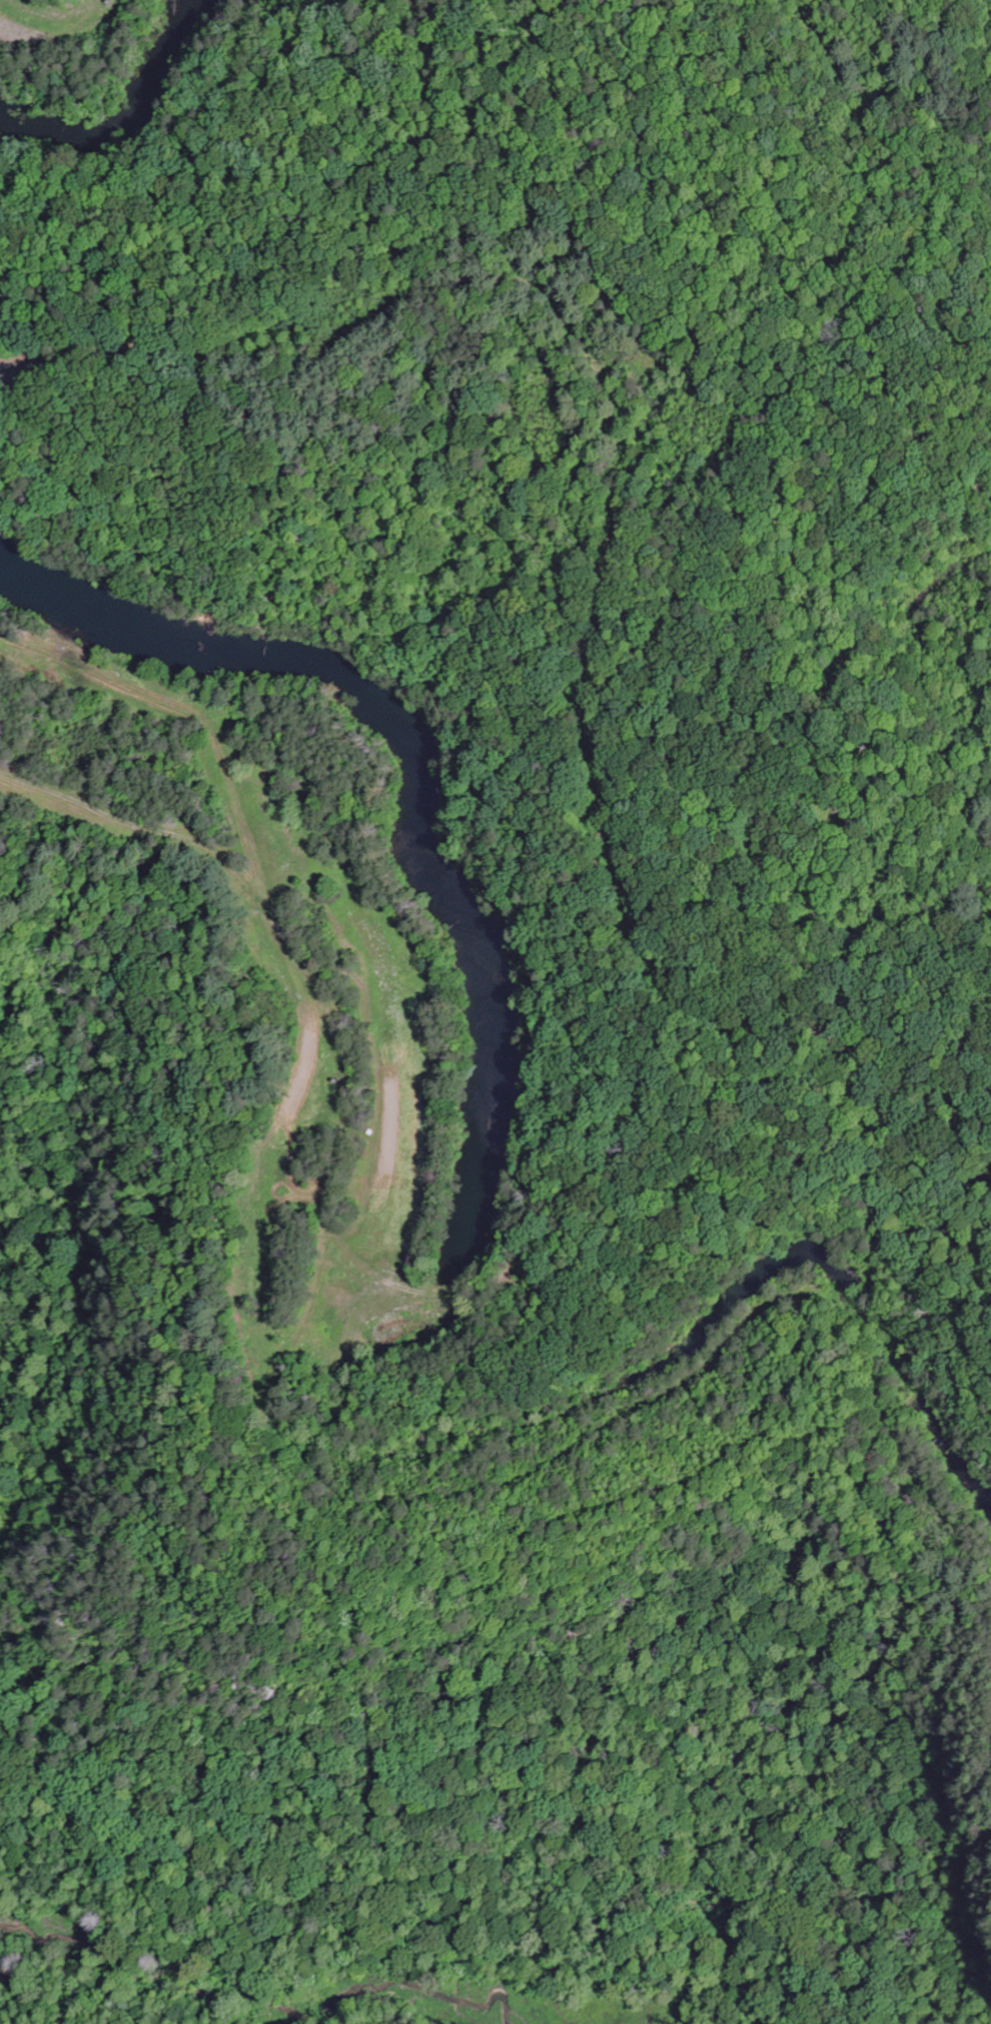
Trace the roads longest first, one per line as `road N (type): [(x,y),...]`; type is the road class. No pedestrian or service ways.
road 1 (track): [(0,774),(144,824)]

